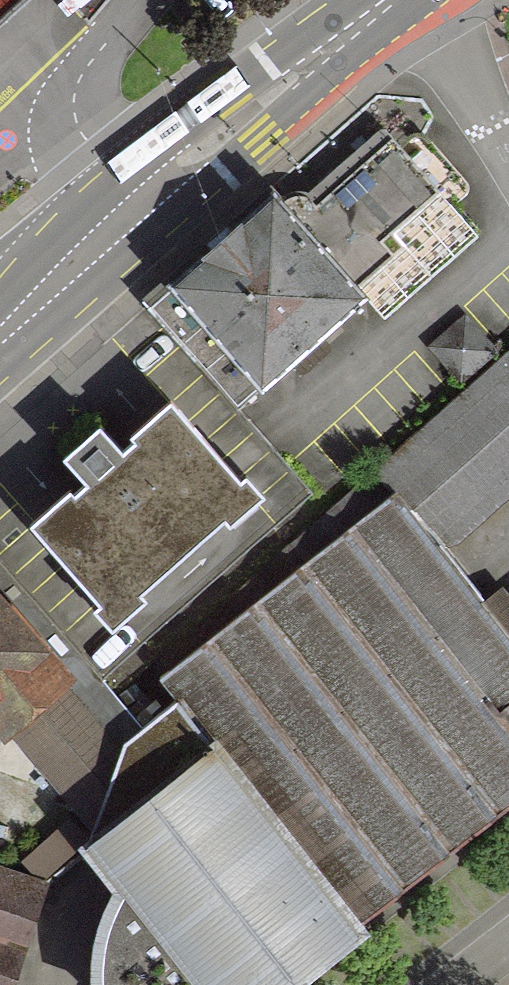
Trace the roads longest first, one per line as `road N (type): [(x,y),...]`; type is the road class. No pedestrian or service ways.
road 1 (primary): [(389,0),(139,200),(0,338)]
road 2 (residential): [(508,142),(443,0)]

